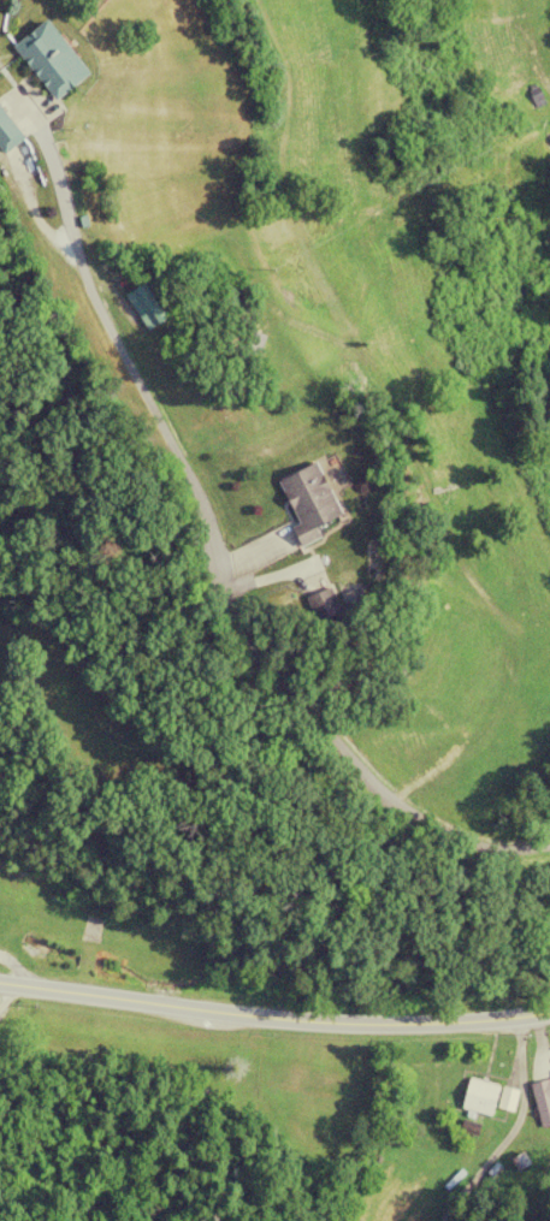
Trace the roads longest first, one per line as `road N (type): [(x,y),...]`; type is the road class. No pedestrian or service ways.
road 1 (secondary): [(0,975),(330,1016),(549,1006)]
road 2 (residential): [(440,1220),(518,1096),(516,1012)]

